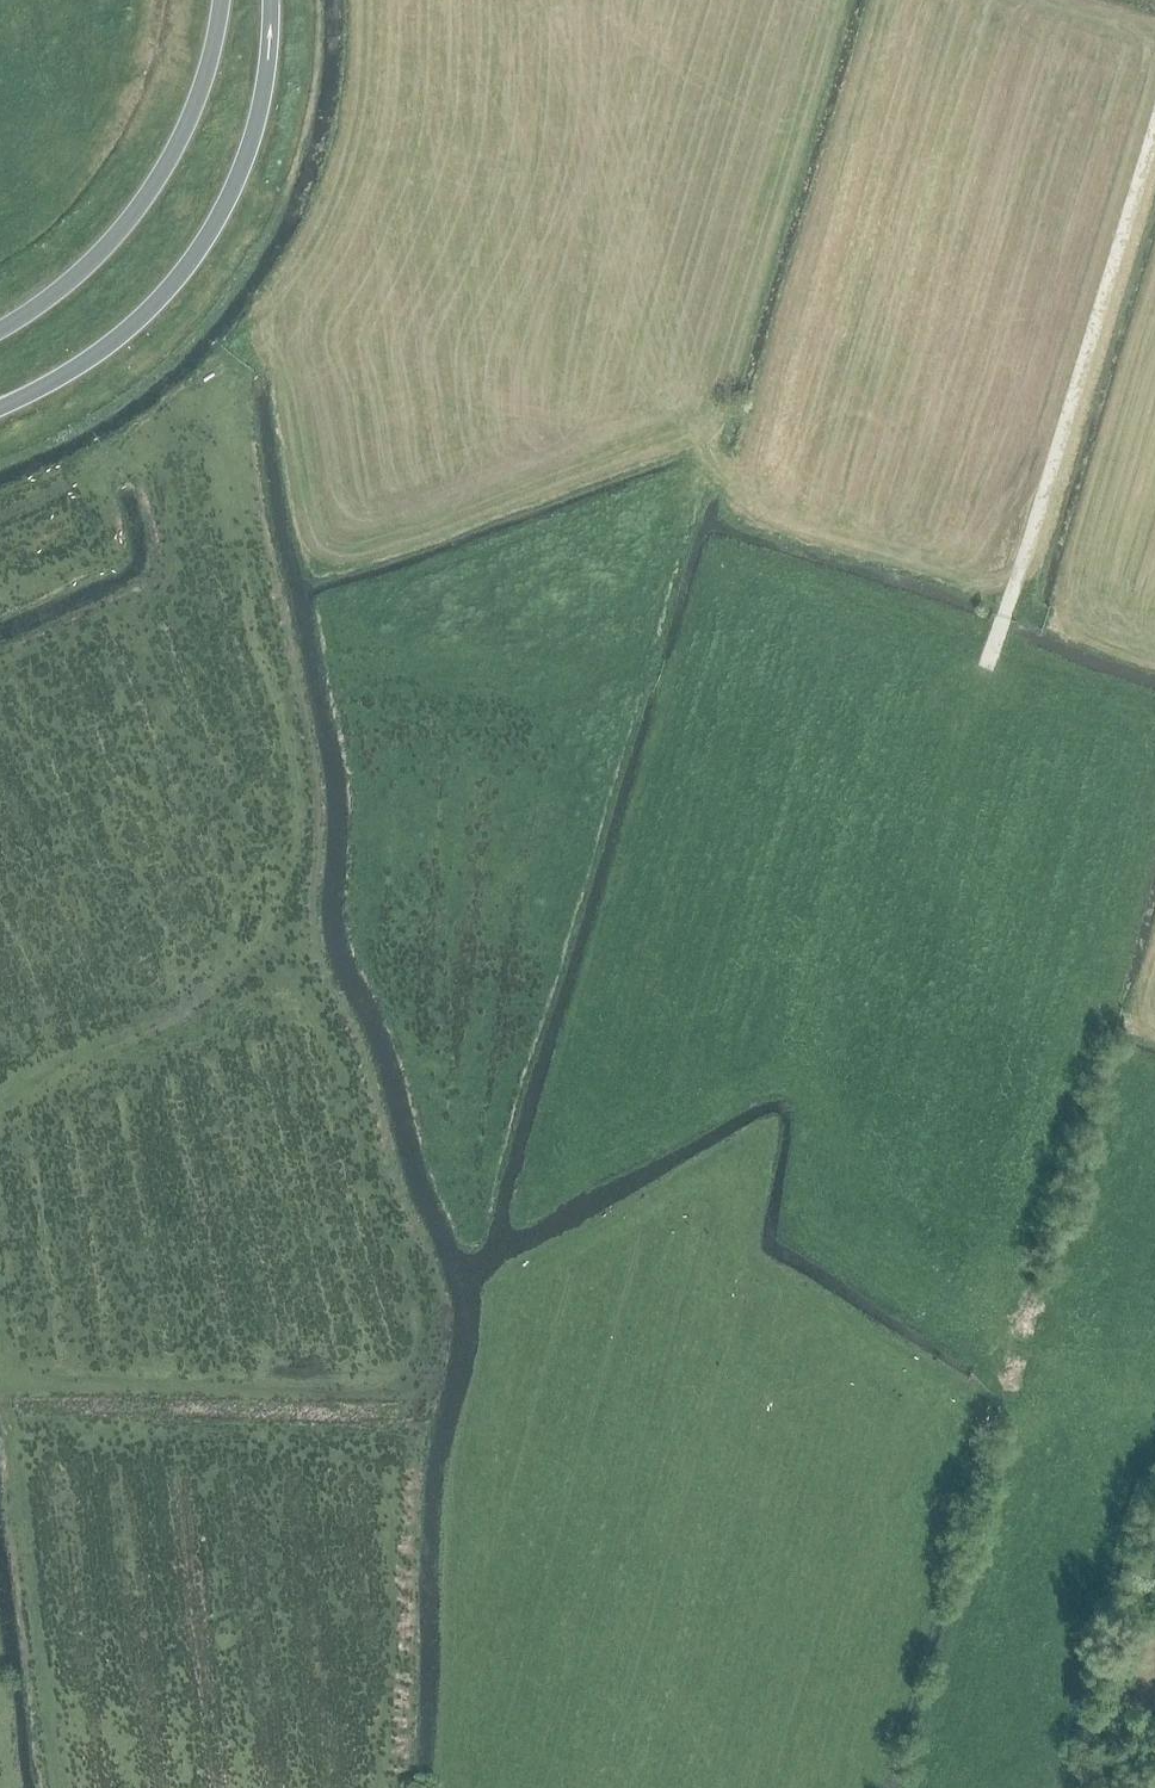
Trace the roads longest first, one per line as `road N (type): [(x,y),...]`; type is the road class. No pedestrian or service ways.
road 1 (trunk): [(0,408),(98,353),(192,260),(256,130),(271,0)]
road 2 (trunk): [(222,0),(196,103),(141,204),(91,263),(0,331)]

